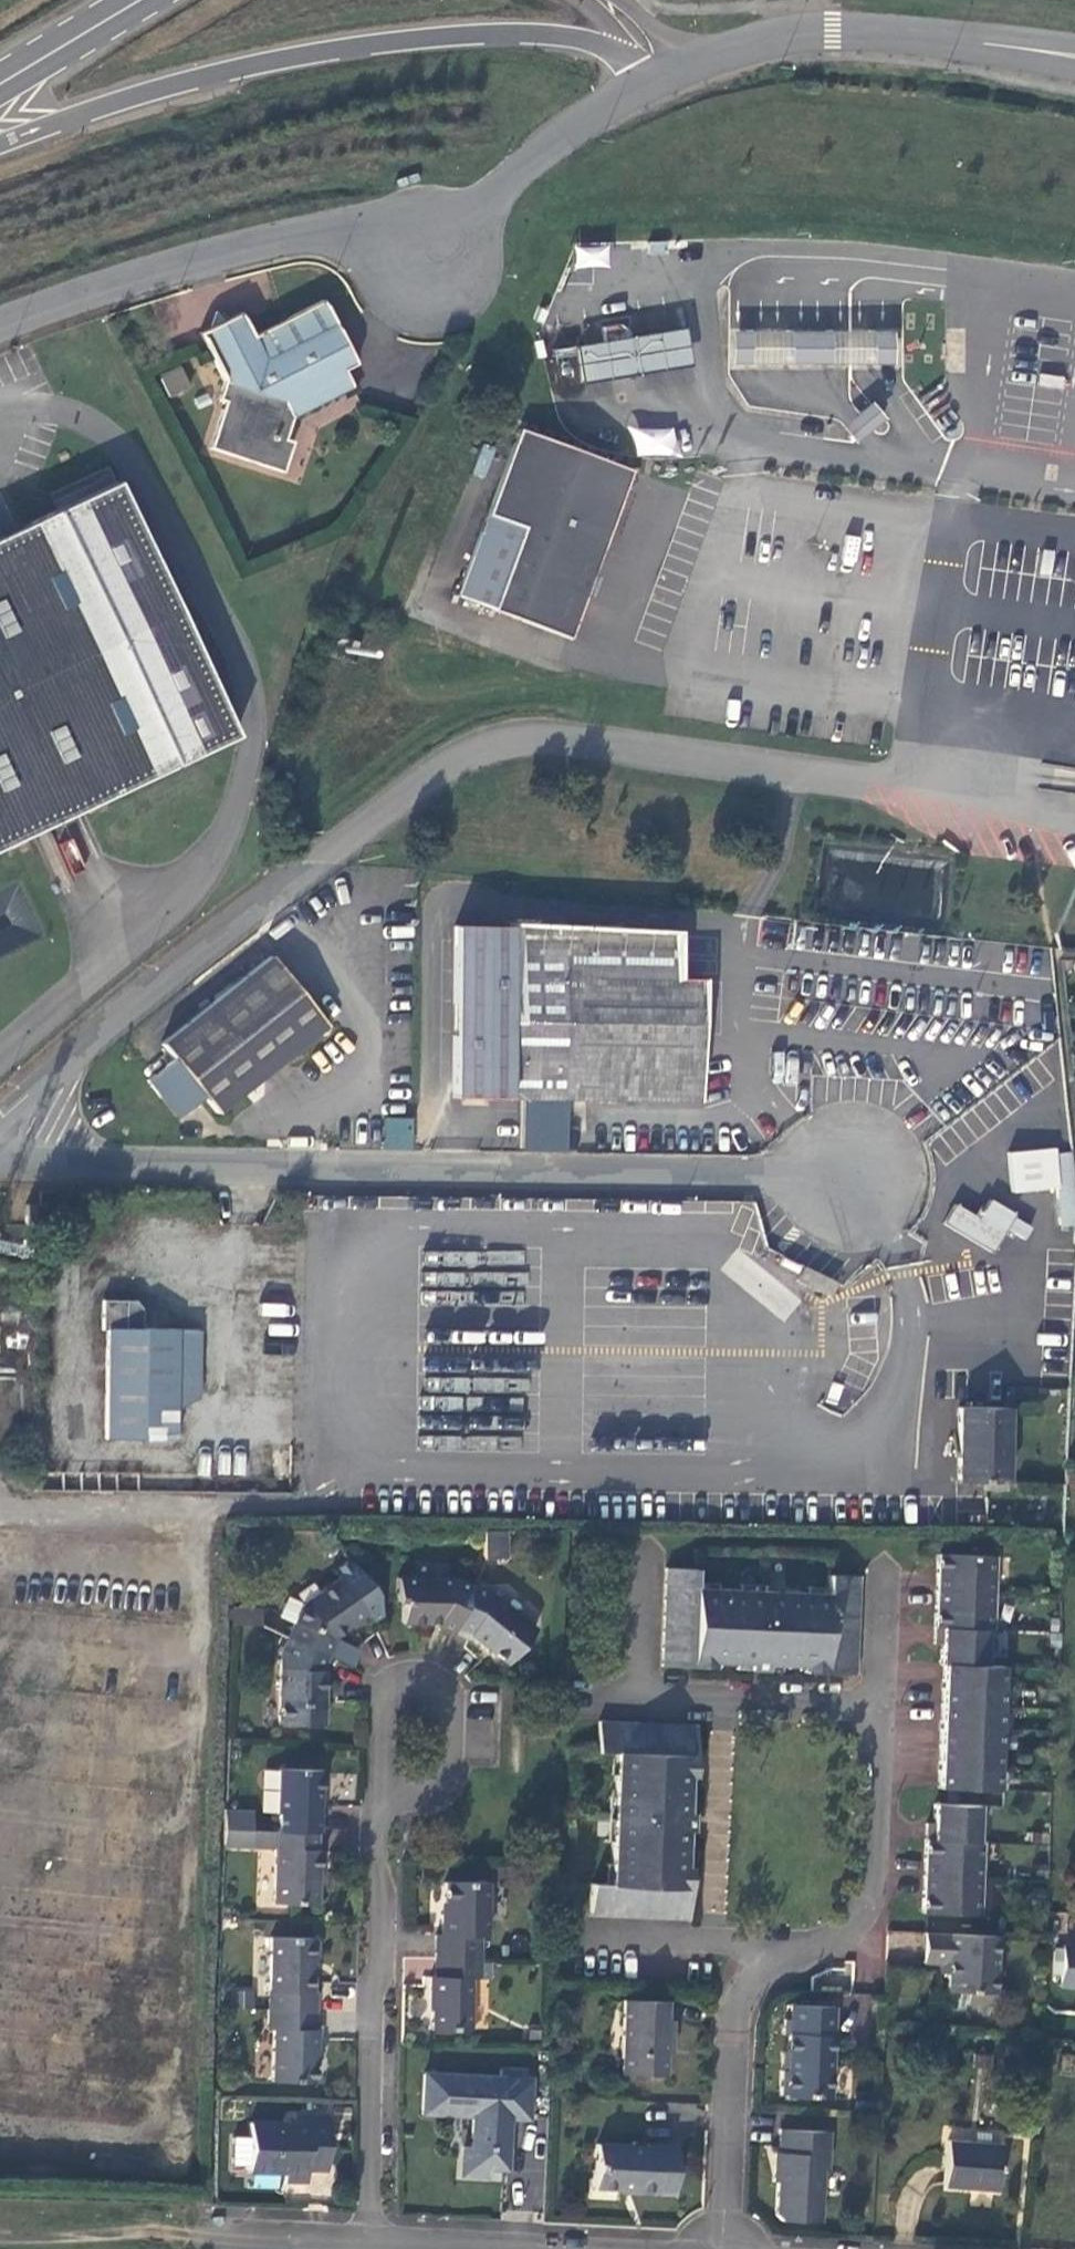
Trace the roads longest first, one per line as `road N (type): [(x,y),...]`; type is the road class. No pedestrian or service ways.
road 1 (unclassified): [(0,1127),(358,827),(454,760),(511,734),(1024,807)]
road 2 (unclassified): [(0,1161),(277,1177),(853,1168)]
road 3 (unclassified): [(660,77),(571,125),(472,204),(421,225),(277,239),(103,287),(0,327)]
road 4 (secondary): [(0,145),(109,101),(327,51),(490,32),(569,36),(617,53)]
road 5 (residential): [(358,2231),(387,1782)]
road 6 (residential): [(738,1934),(849,1927),(866,1908),(879,1675)]
road 7 (residential): [(717,2248),(738,1934)]
road 8 (unclassified): [(979,41),(836,31),(765,41),(699,62)]
road 9 (residential): [(358,2231),(628,2248)]
road 10 (residential): [(879,1675),(640,1667)]
road 11 (residential): [(387,1782),(434,1767),(437,1640),(393,1637)]
road 12 (track): [(199,2248),(0,2236)]
road 13 (residential): [(738,1934),(565,1923)]
road 14 (residential): [(199,2248),(358,2231)]
road 15 (secondary): [(0,79),(129,0)]
road 16 (residential): [(393,1637),(387,1782)]
road 17 (residential): [(640,1667),(644,1546)]

